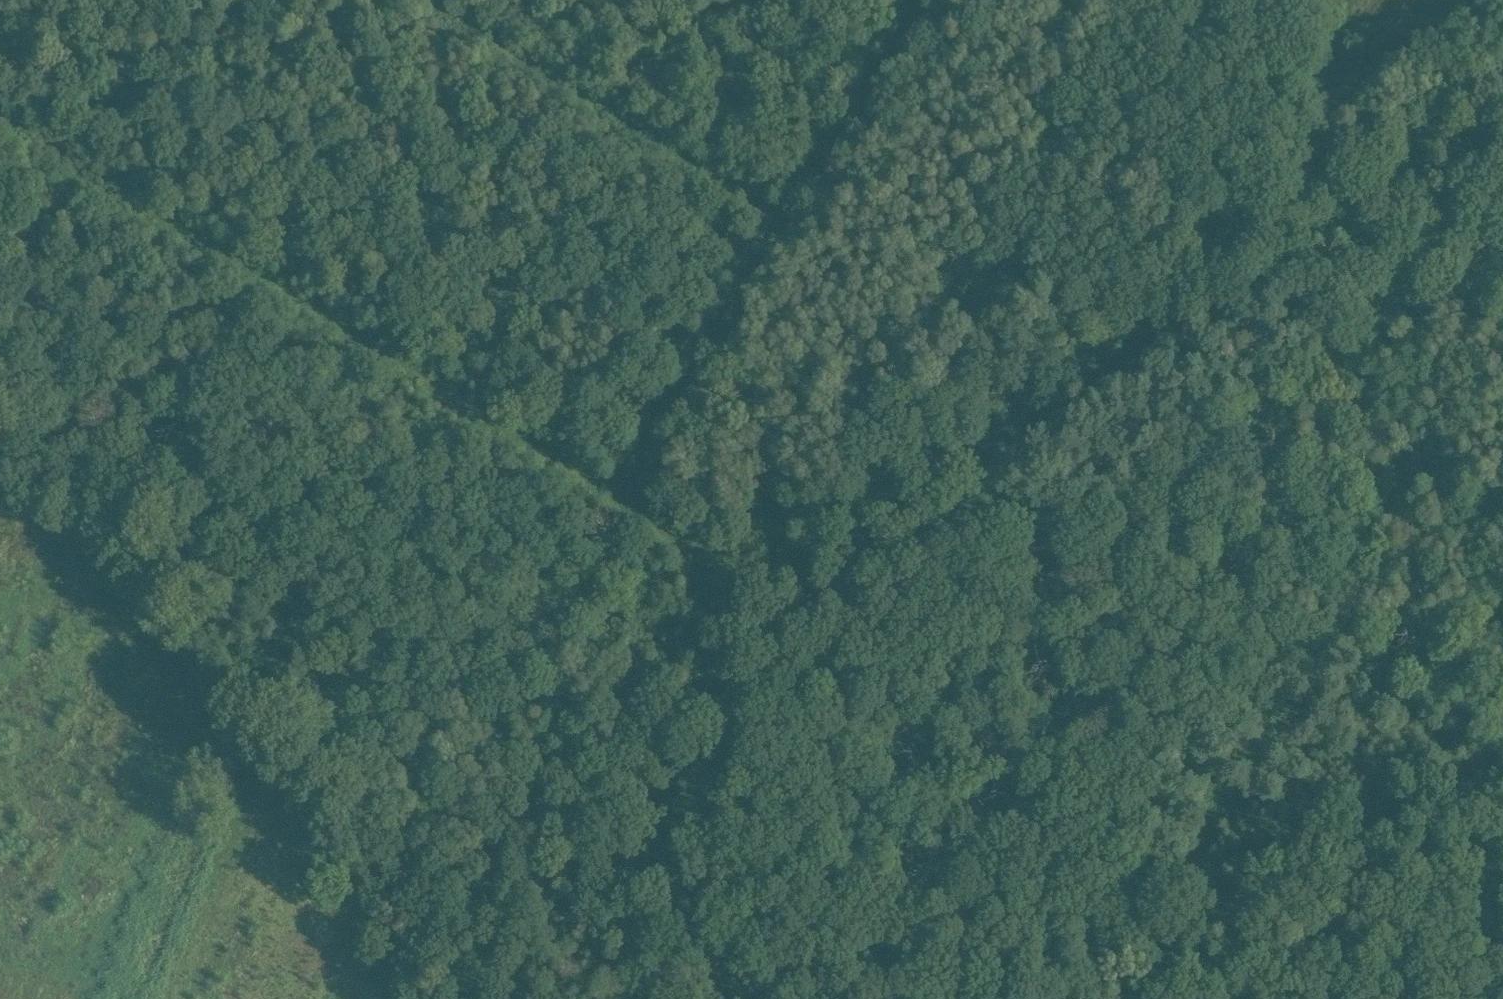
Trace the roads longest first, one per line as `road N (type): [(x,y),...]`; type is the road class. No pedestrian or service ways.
road 1 (track): [(1502,76),(1328,172),(762,620)]
road 2 (track): [(762,620),(620,493),(693,410),(781,225),(916,0)]
road 3 (track): [(0,113),(620,493)]
road 4 (track): [(420,0),(781,225)]

